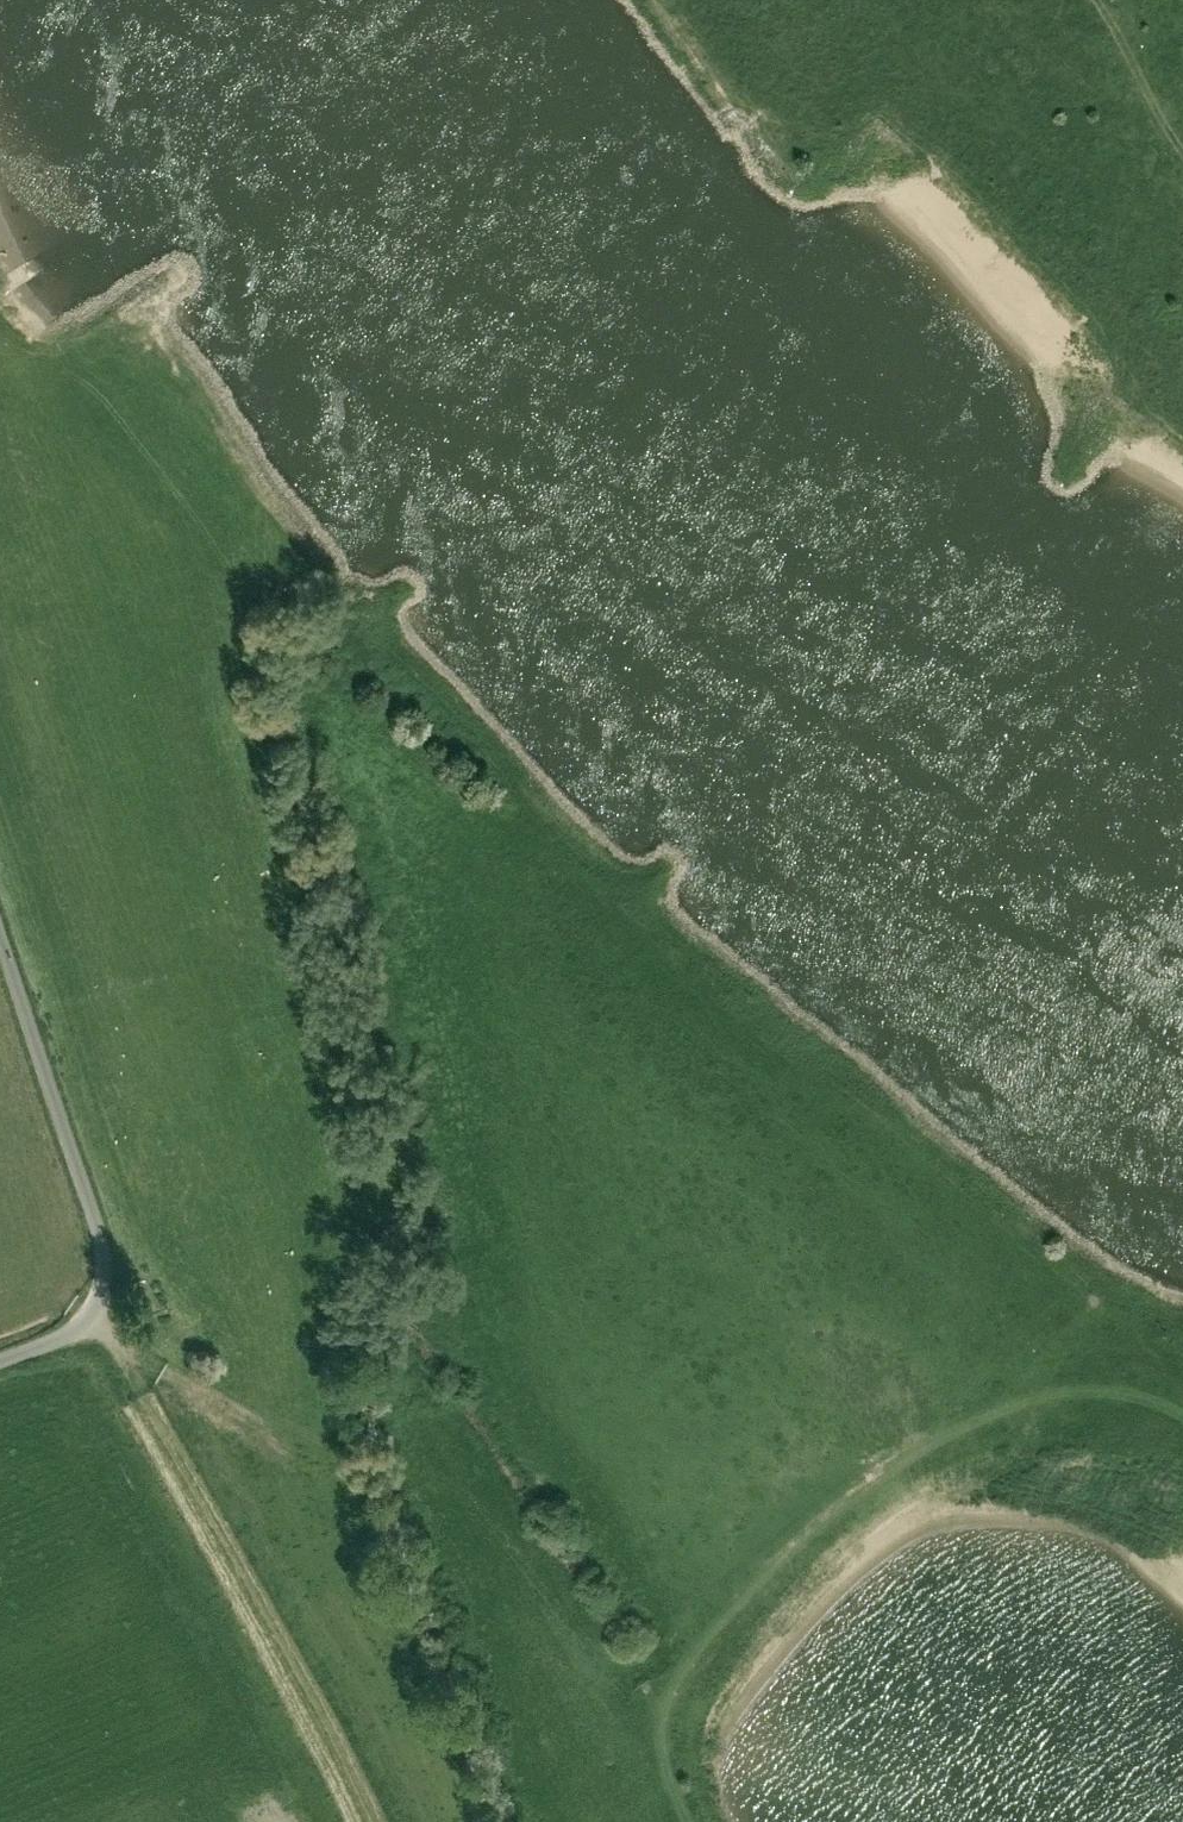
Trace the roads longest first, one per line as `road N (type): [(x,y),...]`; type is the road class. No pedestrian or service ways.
road 1 (track): [(376,1821),(119,1346),(90,1318)]
road 2 (unclassified): [(0,1361),(76,1331),(96,1309),(106,1273),(102,1240),(0,938)]

